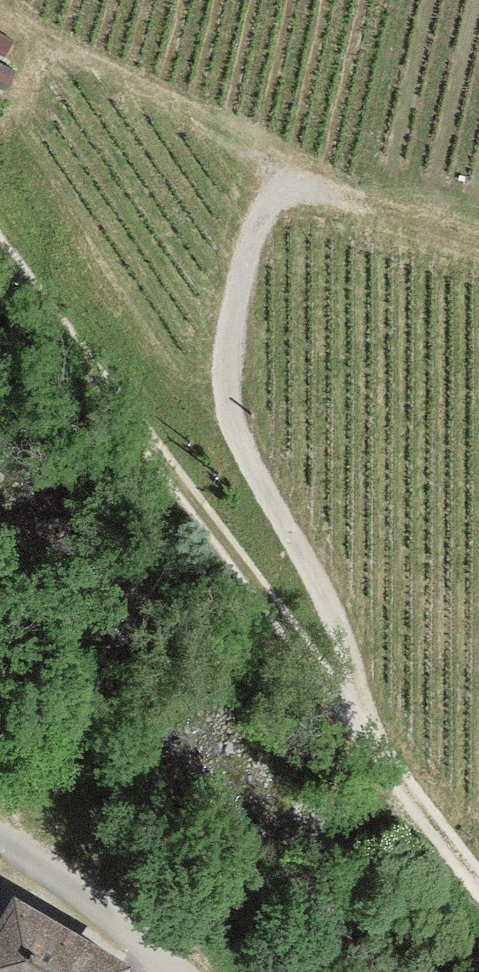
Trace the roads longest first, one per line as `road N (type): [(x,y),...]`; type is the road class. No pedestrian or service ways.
road 1 (track): [(0,250),(478,882)]
road 2 (track): [(351,194),(282,176),(232,307),(235,430),(314,593),(365,731)]
road 3 (unclassified): [(166,971),(29,861)]

